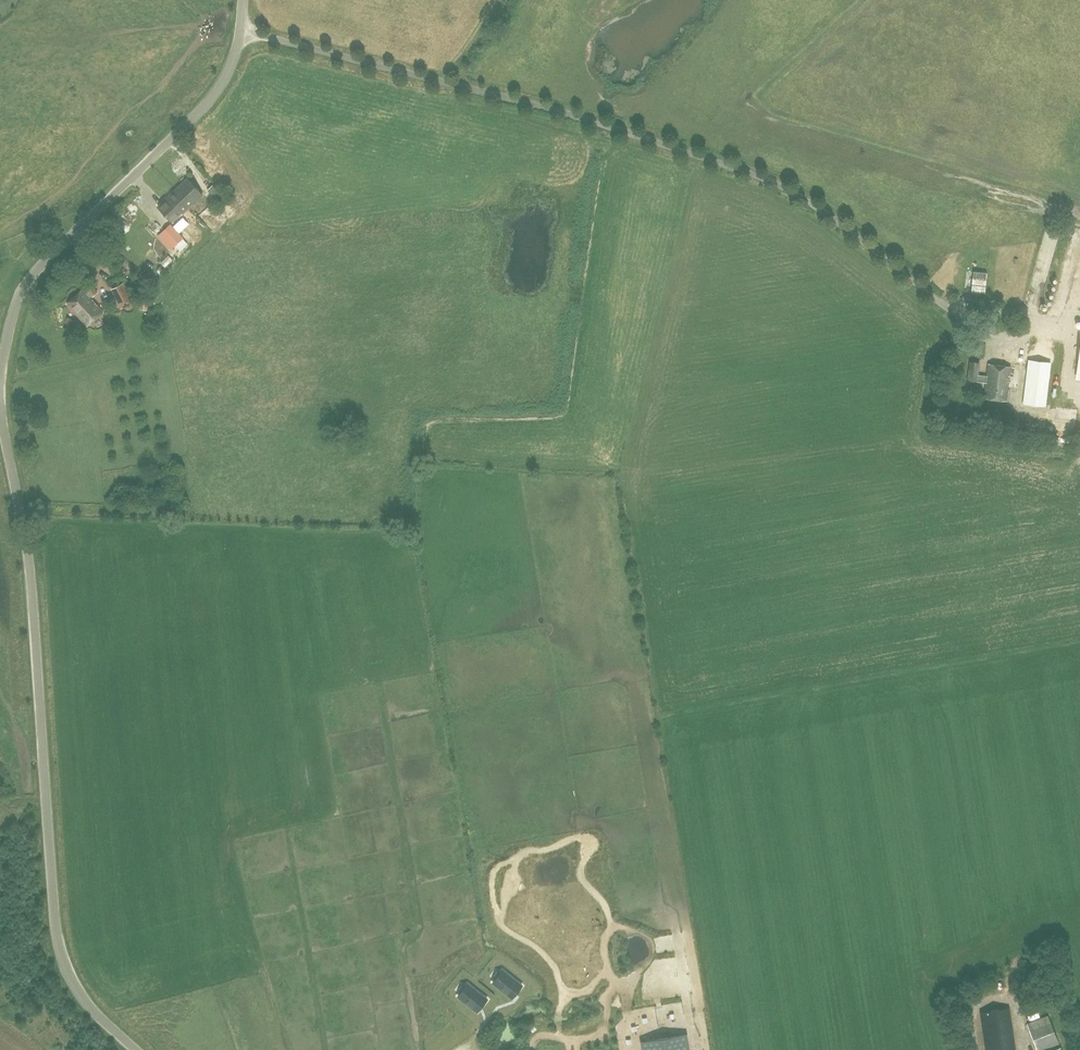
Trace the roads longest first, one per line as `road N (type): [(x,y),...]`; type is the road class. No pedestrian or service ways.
road 1 (unclassified): [(136,1049),(85,1002),(59,949),(29,560),(0,415)]
road 2 (unclassified): [(0,375),(30,278),(223,85),(243,0)]
road 3 (track): [(594,122),(241,31),(257,53)]
road 4 (track): [(0,381),(127,353)]

